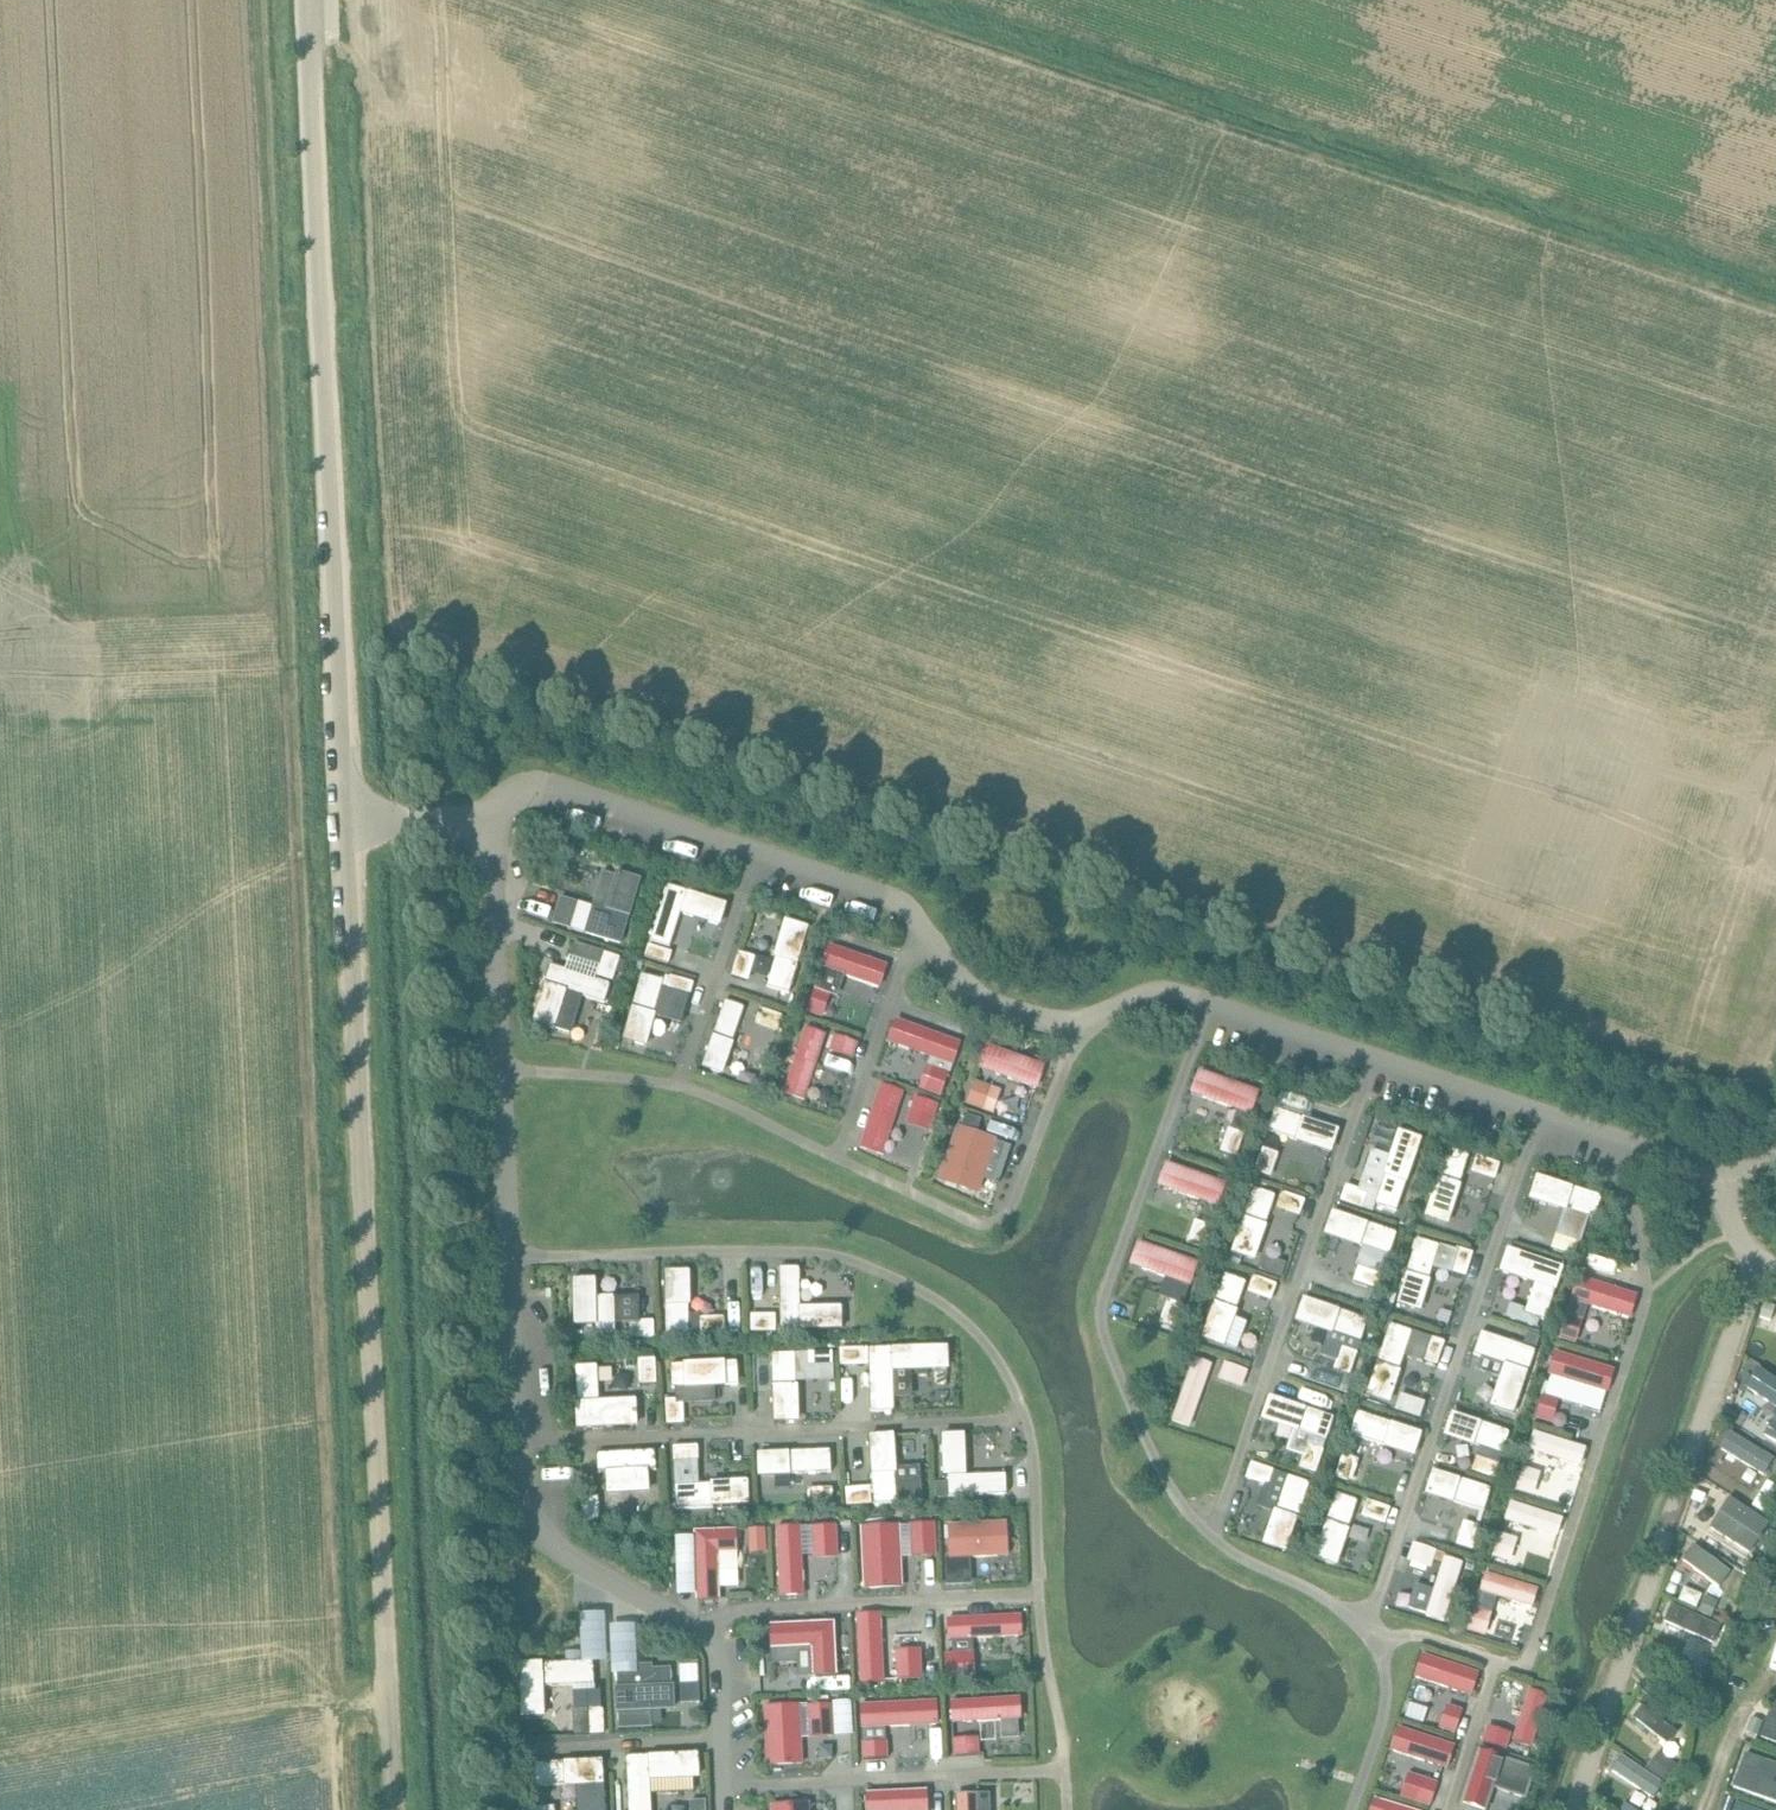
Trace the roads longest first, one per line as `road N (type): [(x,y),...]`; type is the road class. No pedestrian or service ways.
road 1 (unclassified): [(393,1809),(308,0)]

